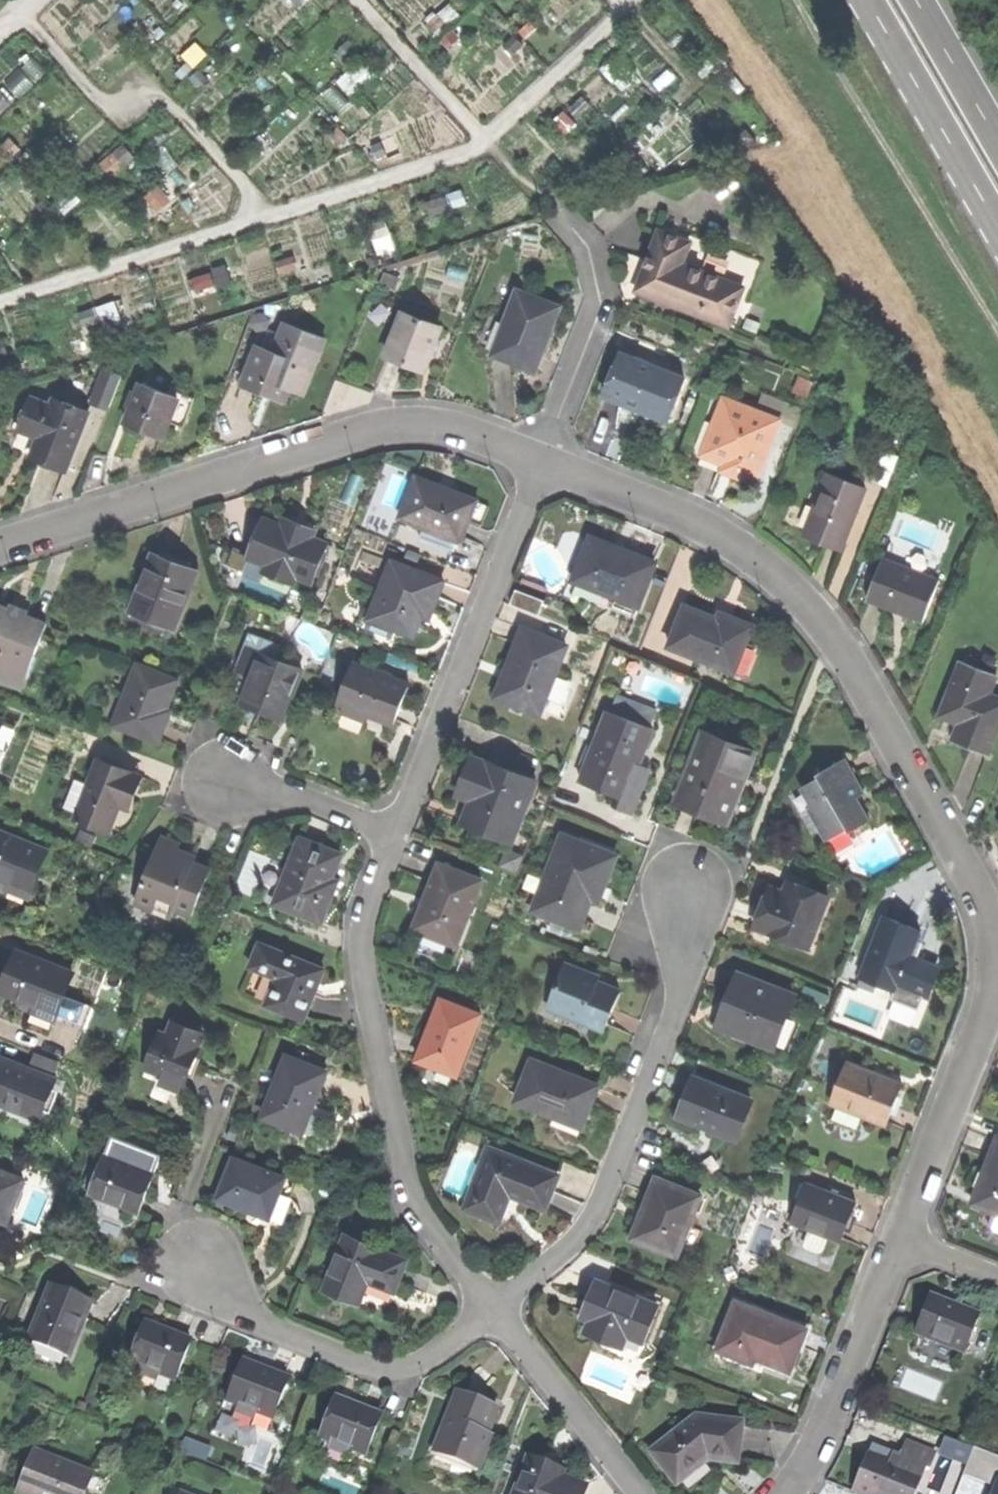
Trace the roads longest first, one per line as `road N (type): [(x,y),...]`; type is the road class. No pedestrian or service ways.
road 1 (residential): [(539,459),(745,540),(825,619),(972,872),(991,930),(992,991),(900,1235)]
road 2 (residential): [(0,544),(368,426),(434,424),(539,459)]
road 3 (residential): [(494,1309),(420,1219),(403,1178),(356,959),(359,914),(393,834)]
road 4 (residential): [(494,1309),(590,1223),(683,977),(683,895)]
road 5 (residential): [(393,834),(539,459)]
road 6 (residential): [(200,1257),(224,1306),(384,1368),(411,1368),(494,1309)]
road 7 (residential): [(900,1235),(834,1405),(796,1477),(778,1493)]
road 8 (residential): [(539,459),(603,303),(595,250),(567,219)]
road 9 (primary): [(867,0),(997,226)]
road 10 (residential): [(642,1493),(494,1309)]
road 11 (residential): [(393,834),(229,780)]
road 12 (primary): [(997,141),(916,0)]

